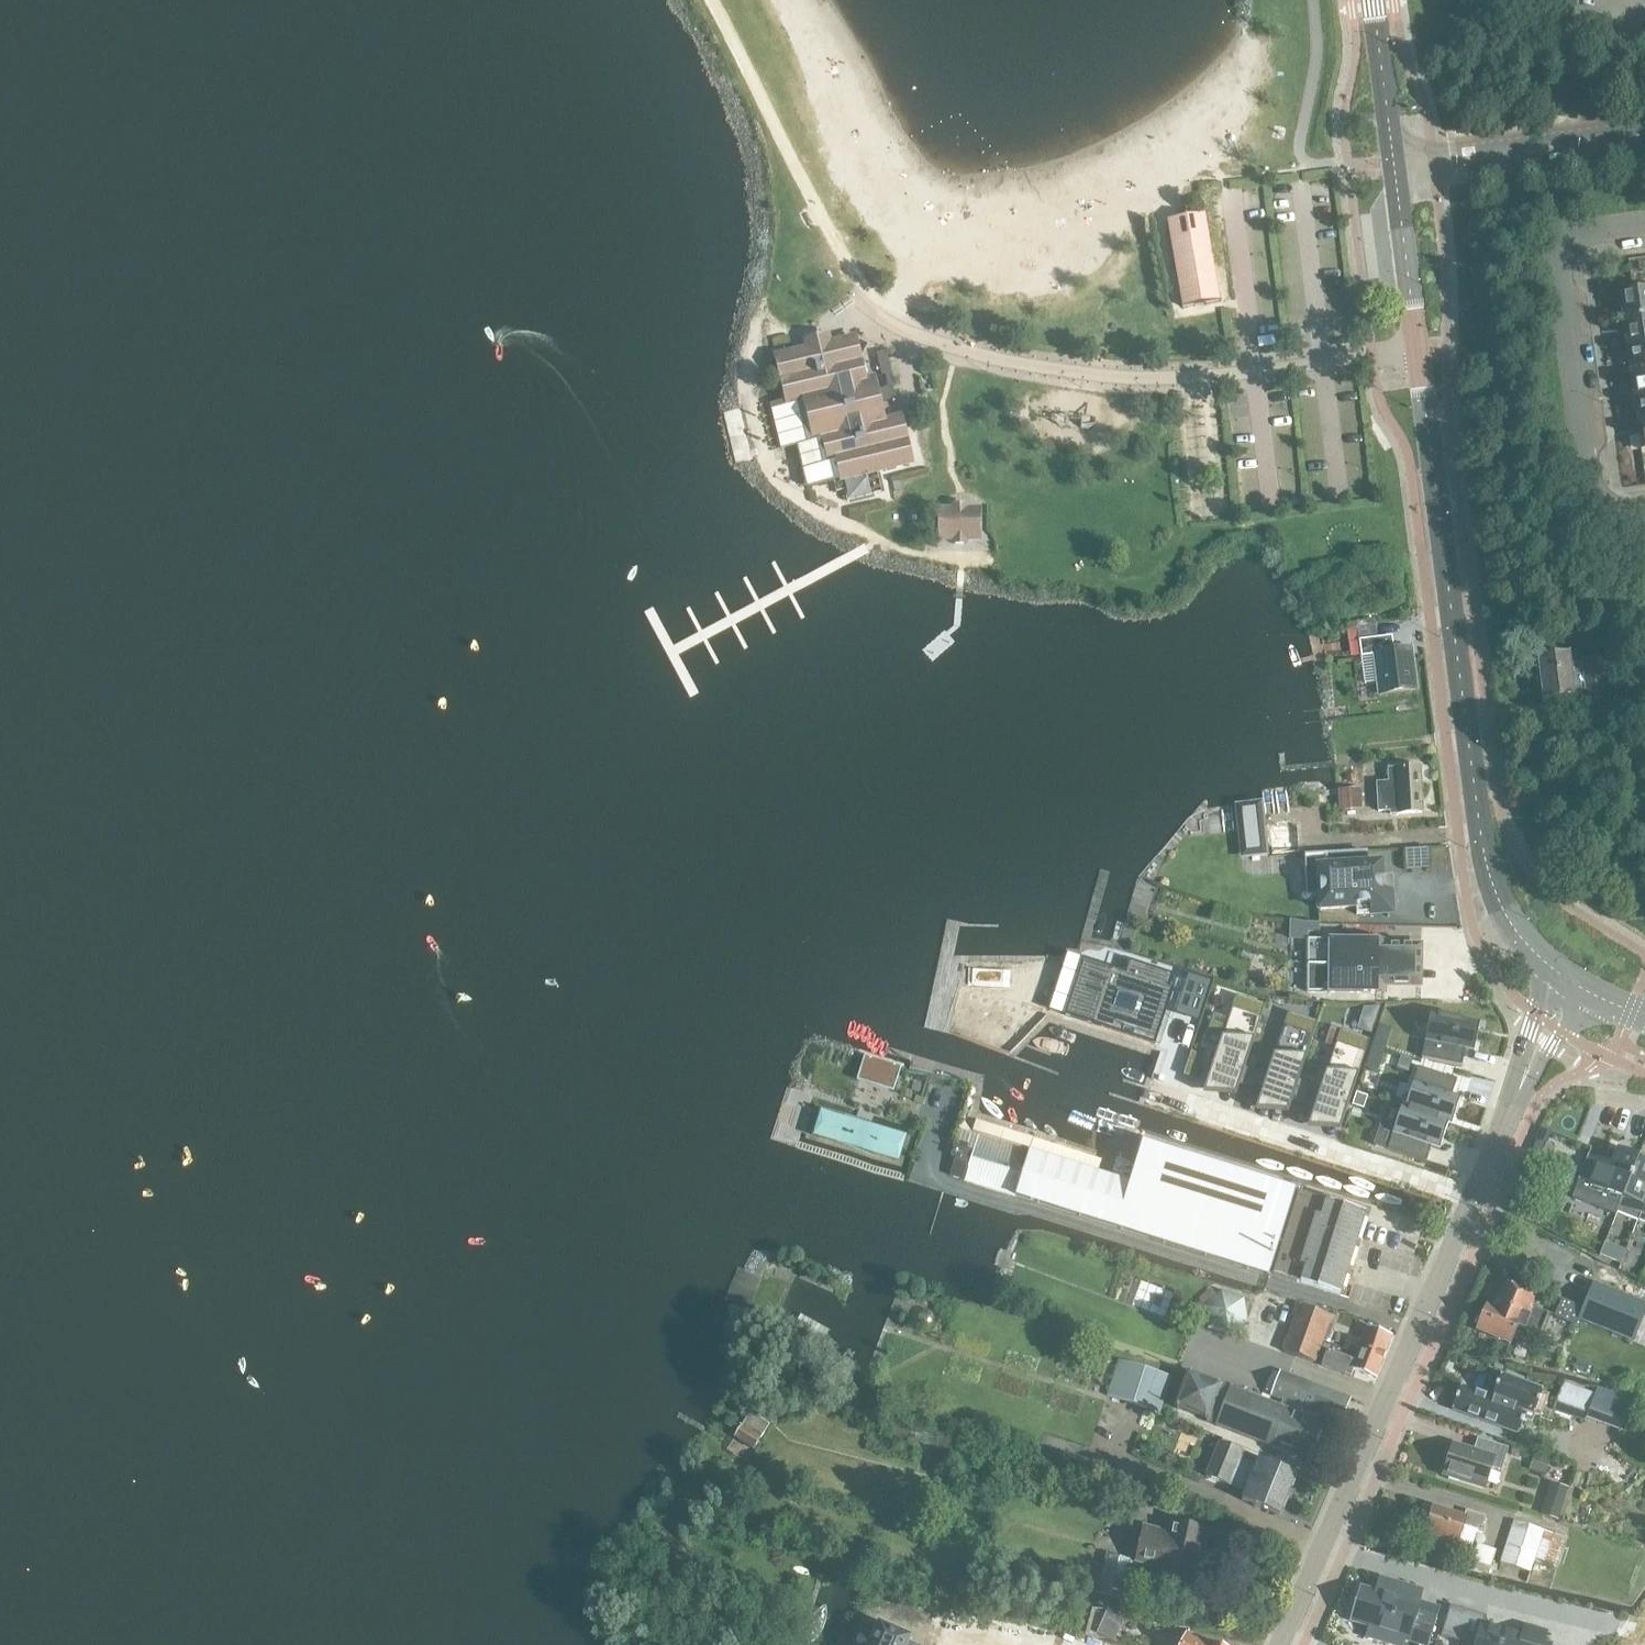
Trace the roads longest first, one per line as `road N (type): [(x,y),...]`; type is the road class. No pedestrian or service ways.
road 1 (secondary): [(1568,981),(1514,922),(1480,829),(1398,168)]
road 2 (tertiary): [(1321,1550),(1473,1197)]
road 3 (residential): [(1644,508),(1600,502),(1591,478),(1569,262),(1596,228),(1644,222)]
road 4 (residential): [(1473,1197),(1167,1100)]
road 5 (residential): [(1321,1550),(1628,1630)]
road 6 (tertiary): [(1398,168),(1644,136)]
road 7 (tertiary): [(1473,1197),(1568,981)]
road 8 (secondary): [(1398,168),(1377,0)]

